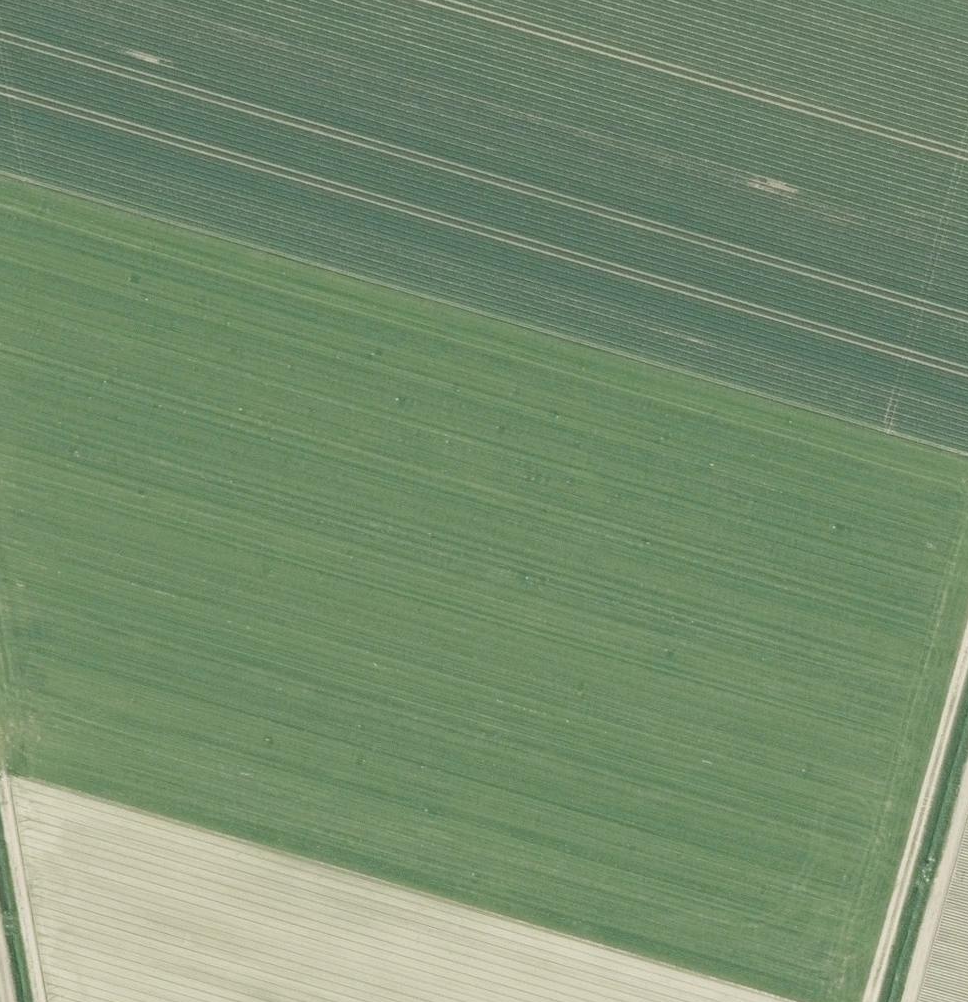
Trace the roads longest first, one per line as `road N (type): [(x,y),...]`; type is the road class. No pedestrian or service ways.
road 1 (track): [(868,1001),(967,643)]

